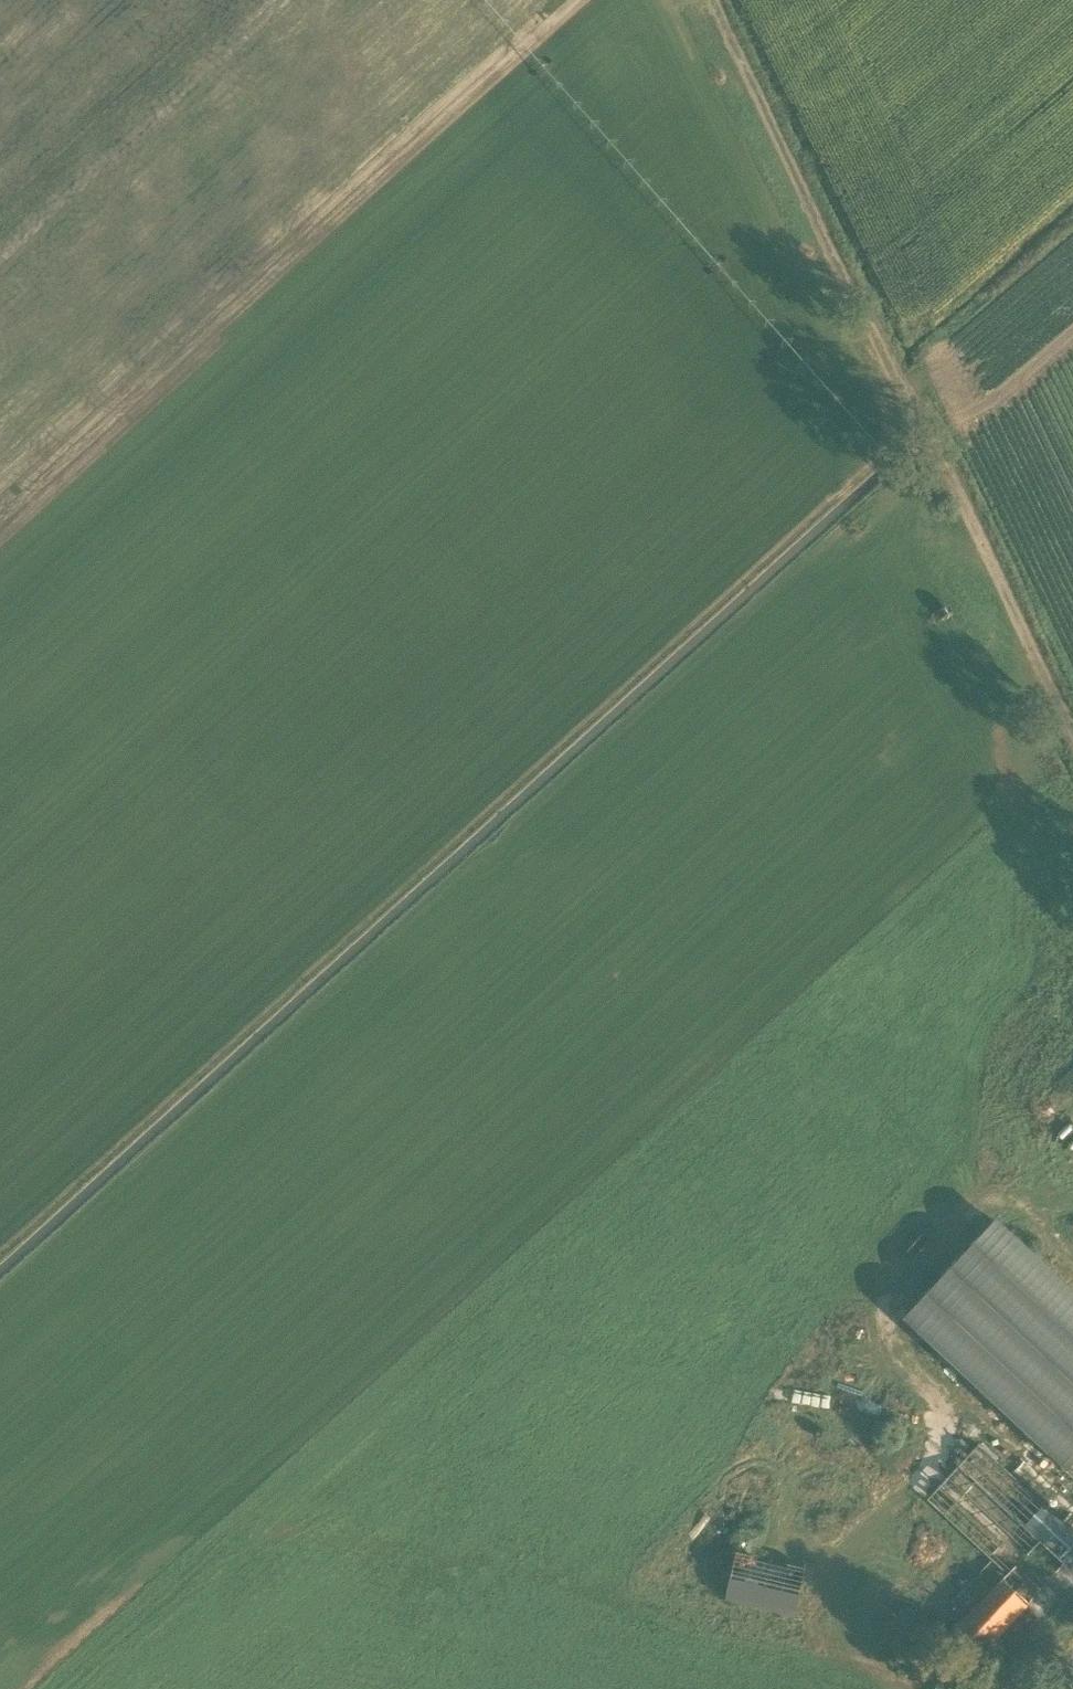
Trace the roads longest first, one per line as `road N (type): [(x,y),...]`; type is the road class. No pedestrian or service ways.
road 1 (track): [(714,0),(1072,731)]

